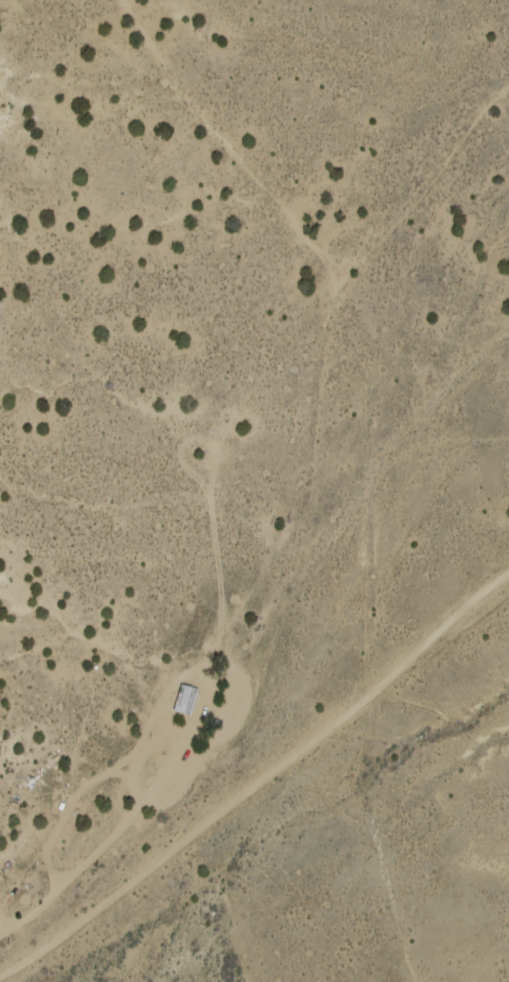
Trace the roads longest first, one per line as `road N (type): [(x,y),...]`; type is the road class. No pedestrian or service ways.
road 1 (track): [(396,981),(356,483),(329,310),(350,0)]
road 2 (track): [(0,948),(89,892),(152,819),(472,309),(508,231)]

